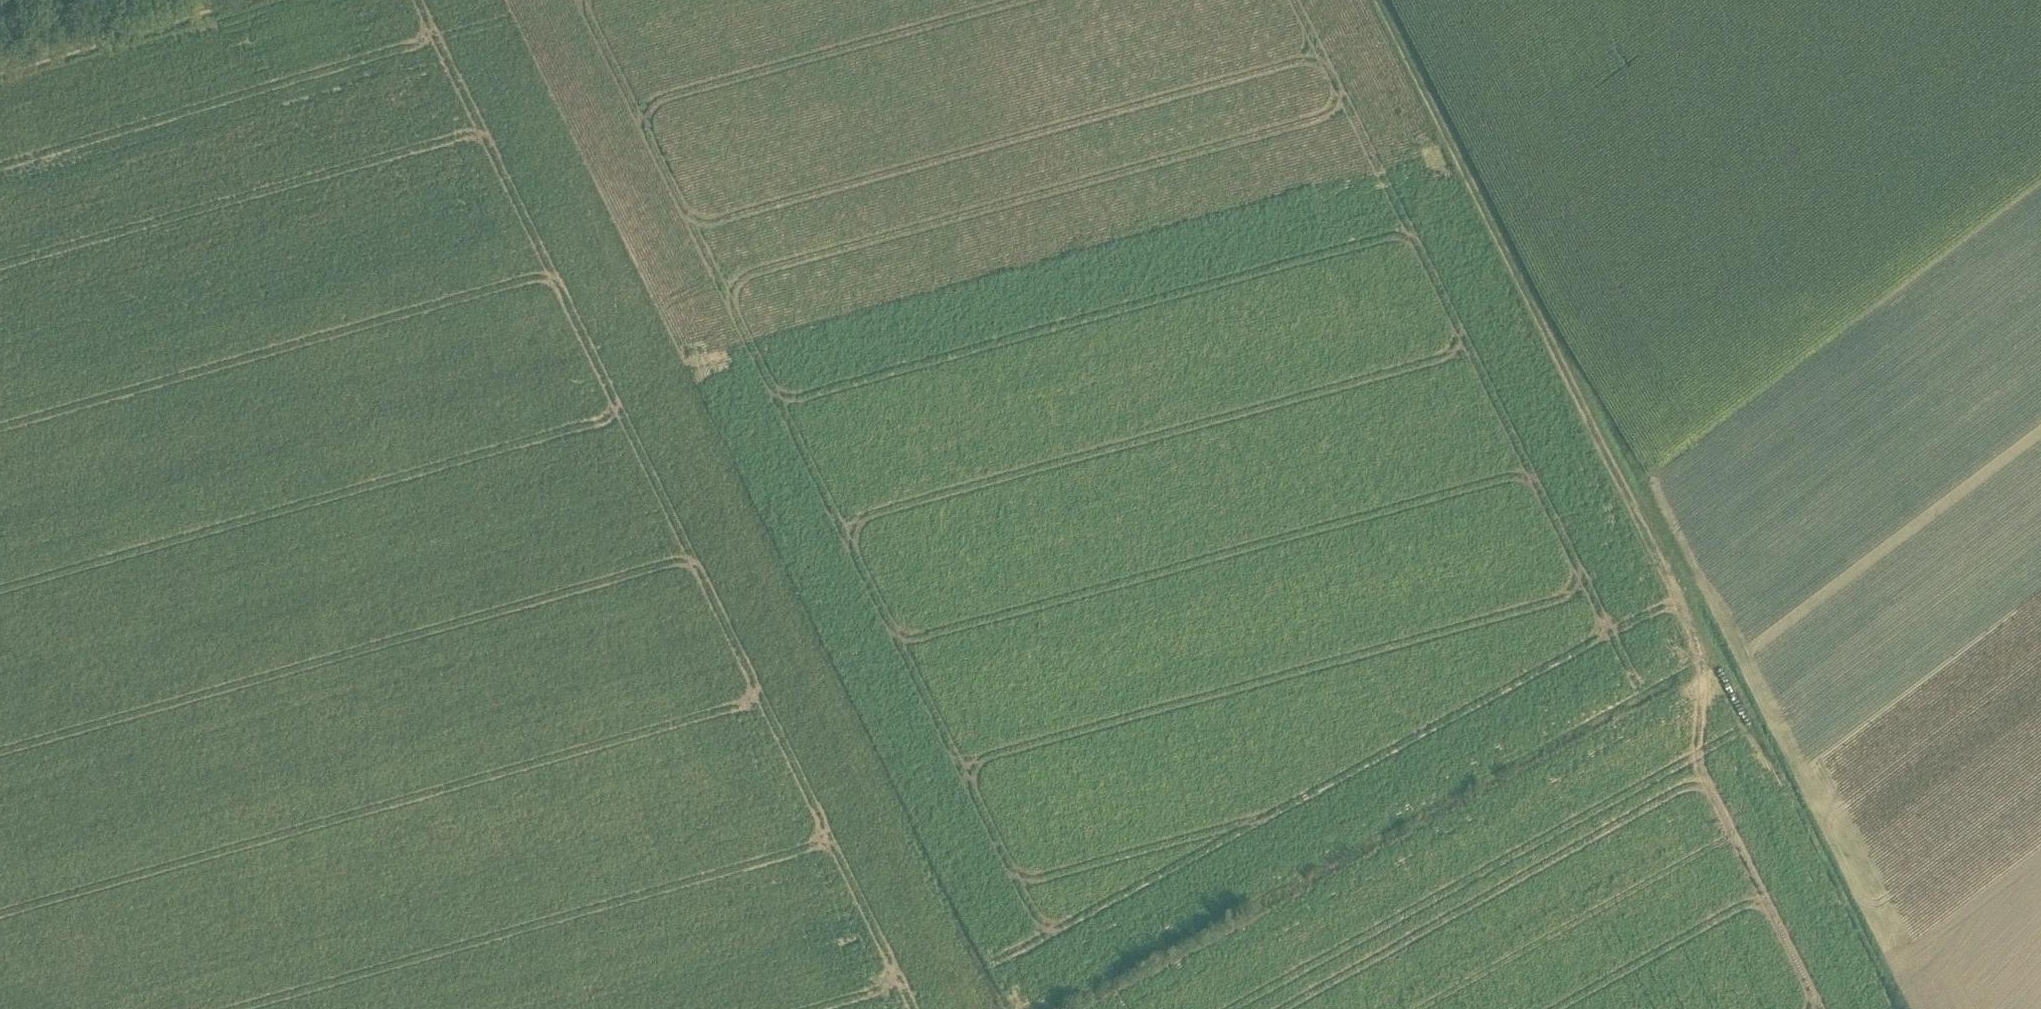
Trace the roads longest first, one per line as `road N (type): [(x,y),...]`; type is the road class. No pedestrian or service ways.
road 1 (track): [(1372,0),(1701,648)]
road 2 (track): [(0,68),(235,0)]

